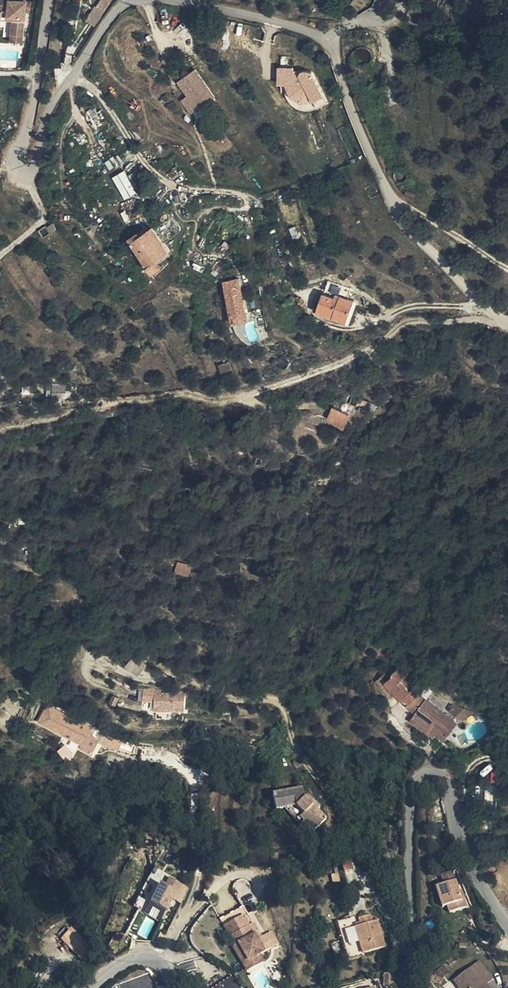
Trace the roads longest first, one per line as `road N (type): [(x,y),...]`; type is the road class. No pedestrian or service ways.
road 1 (residential): [(507,930),(461,840),(448,781),(421,774),(412,784),(414,928),(401,987)]
road 2 (residential): [(48,0),(31,118),(16,152),(15,166),(24,174),(36,169),(46,115),(130,0)]
road 3 (track): [(410,956),(294,742),(287,712),(276,699),(221,696)]
road 4 (residential): [(335,37),(345,87),(403,223),(465,292),(507,320)]
road 5 (track): [(503,318),(408,322),(345,361),(246,398)]
road 6 (residential): [(177,0),(335,37)]
road 7 (track): [(393,201),(507,268)]

